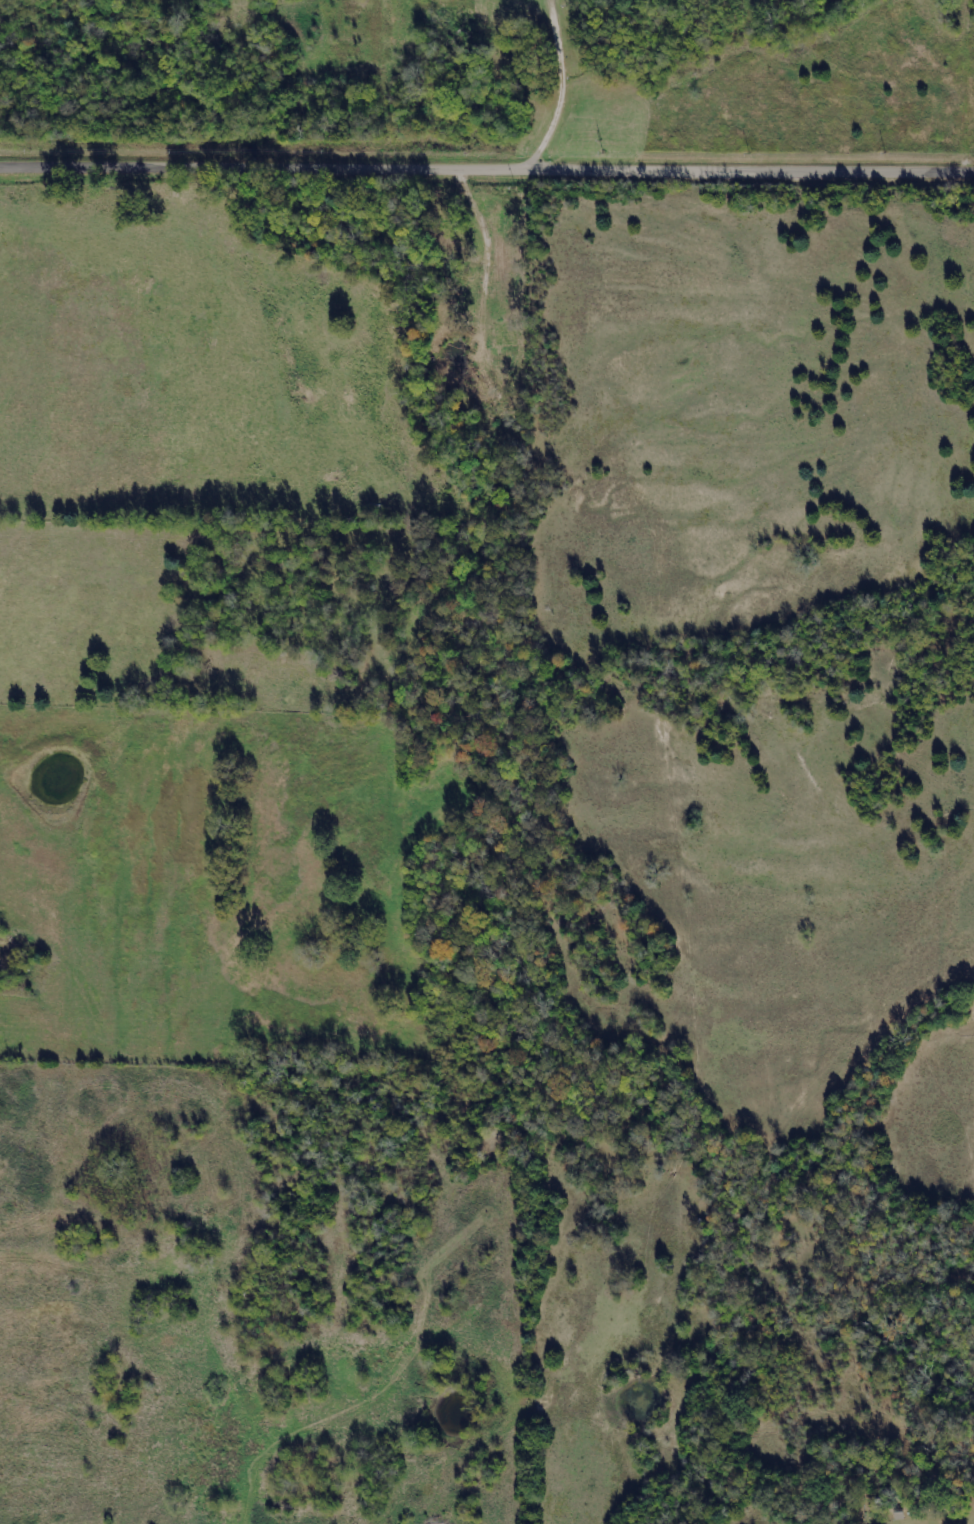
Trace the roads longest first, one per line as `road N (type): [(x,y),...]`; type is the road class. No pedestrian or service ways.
road 1 (residential): [(973,165),(0,160)]
road 2 (residential): [(530,0),(553,15),(563,67),(560,100),(533,162)]

